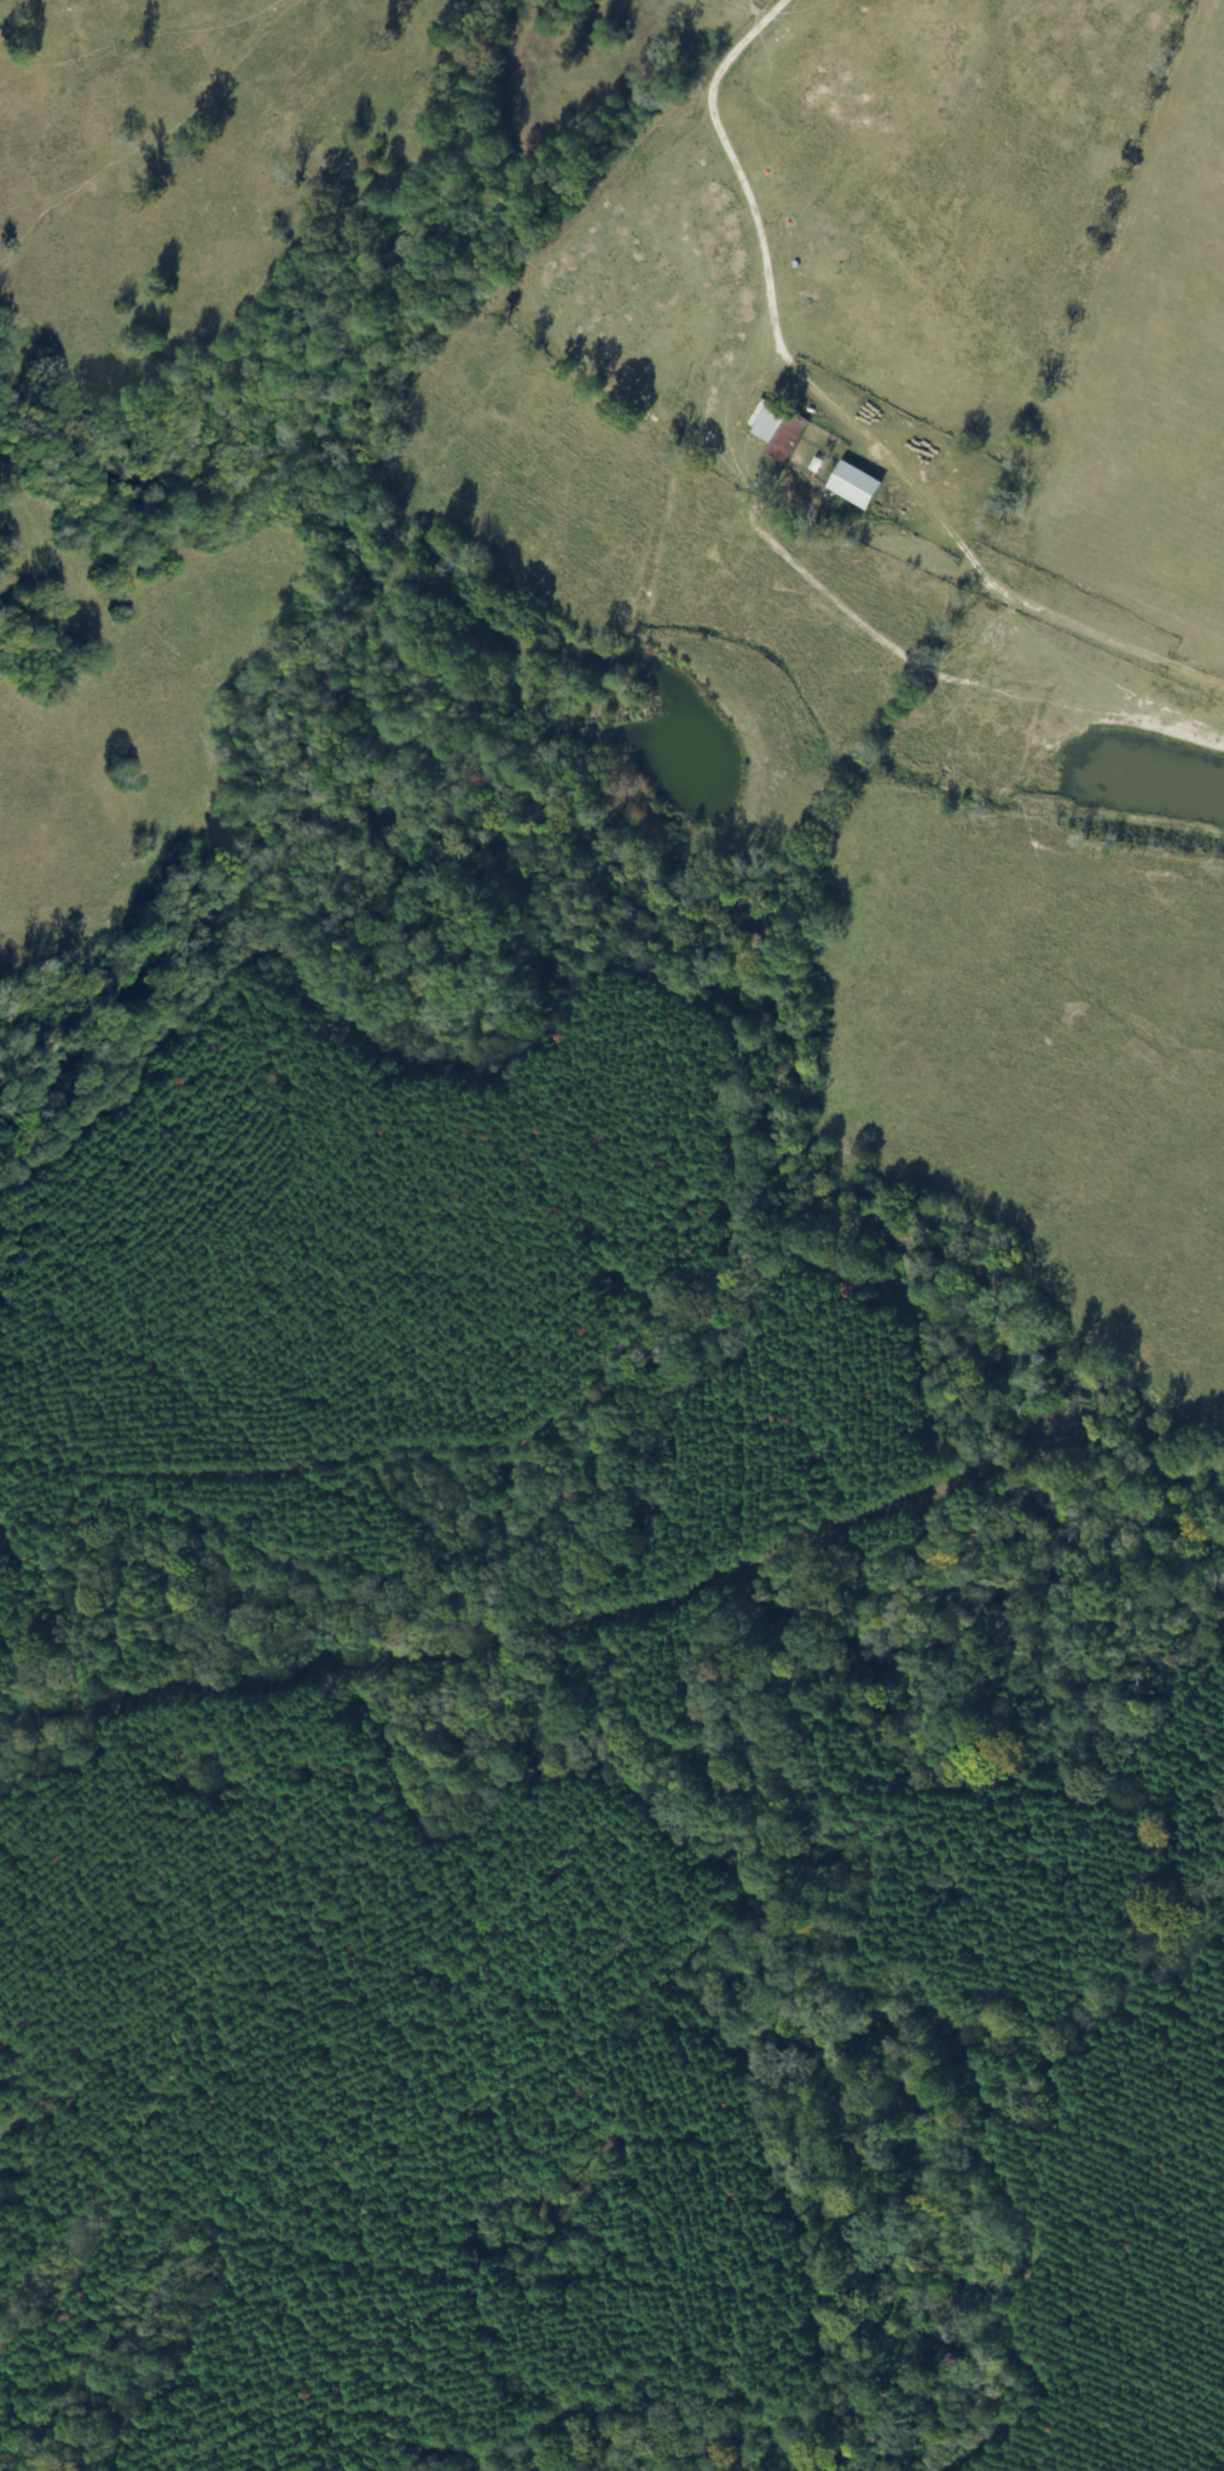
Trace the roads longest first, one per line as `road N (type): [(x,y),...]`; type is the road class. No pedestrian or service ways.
road 1 (residential): [(1130,0),(1132,53),(1109,77),(1019,348),(953,427),(875,433),(790,348),(737,198),(743,53),(784,0)]

